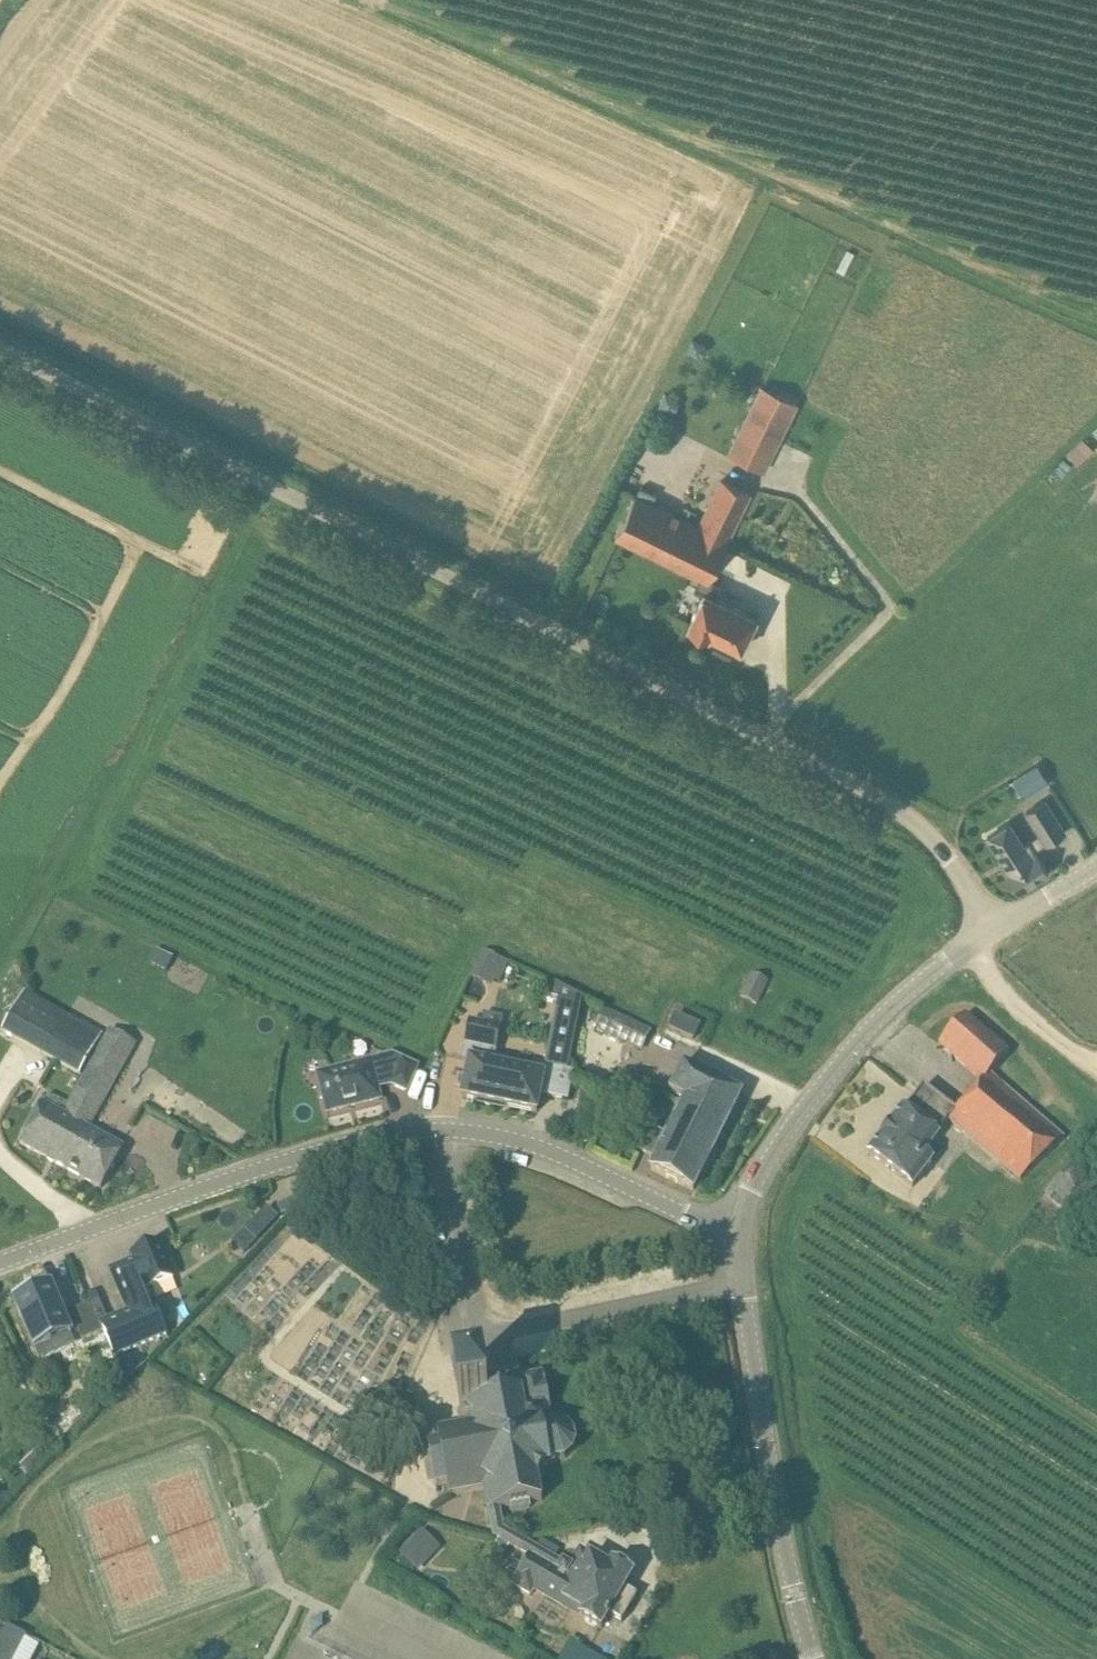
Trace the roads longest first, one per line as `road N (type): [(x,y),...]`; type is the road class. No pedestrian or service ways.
road 1 (unclassified): [(995,929),(937,847),(863,791),(377,549),(0,348)]
road 2 (unclassified): [(0,1260),(278,1161),(411,1130),(495,1135),(541,1149),(687,1217),(737,1229)]
road 3 (tertiary): [(812,1658),(751,1353),(737,1229)]
road 4 (tertiary): [(737,1229),(750,1187),(826,1077),(917,982),(995,929)]

